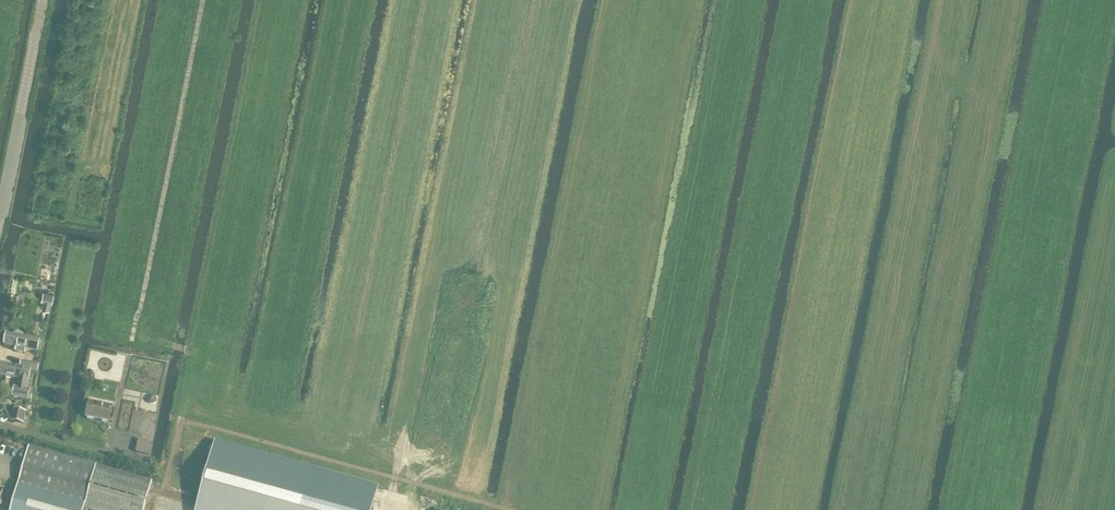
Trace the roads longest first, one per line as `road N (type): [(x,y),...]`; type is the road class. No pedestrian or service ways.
road 1 (track): [(71,219),(114,0)]
road 2 (tertiary): [(0,215),(43,0)]

